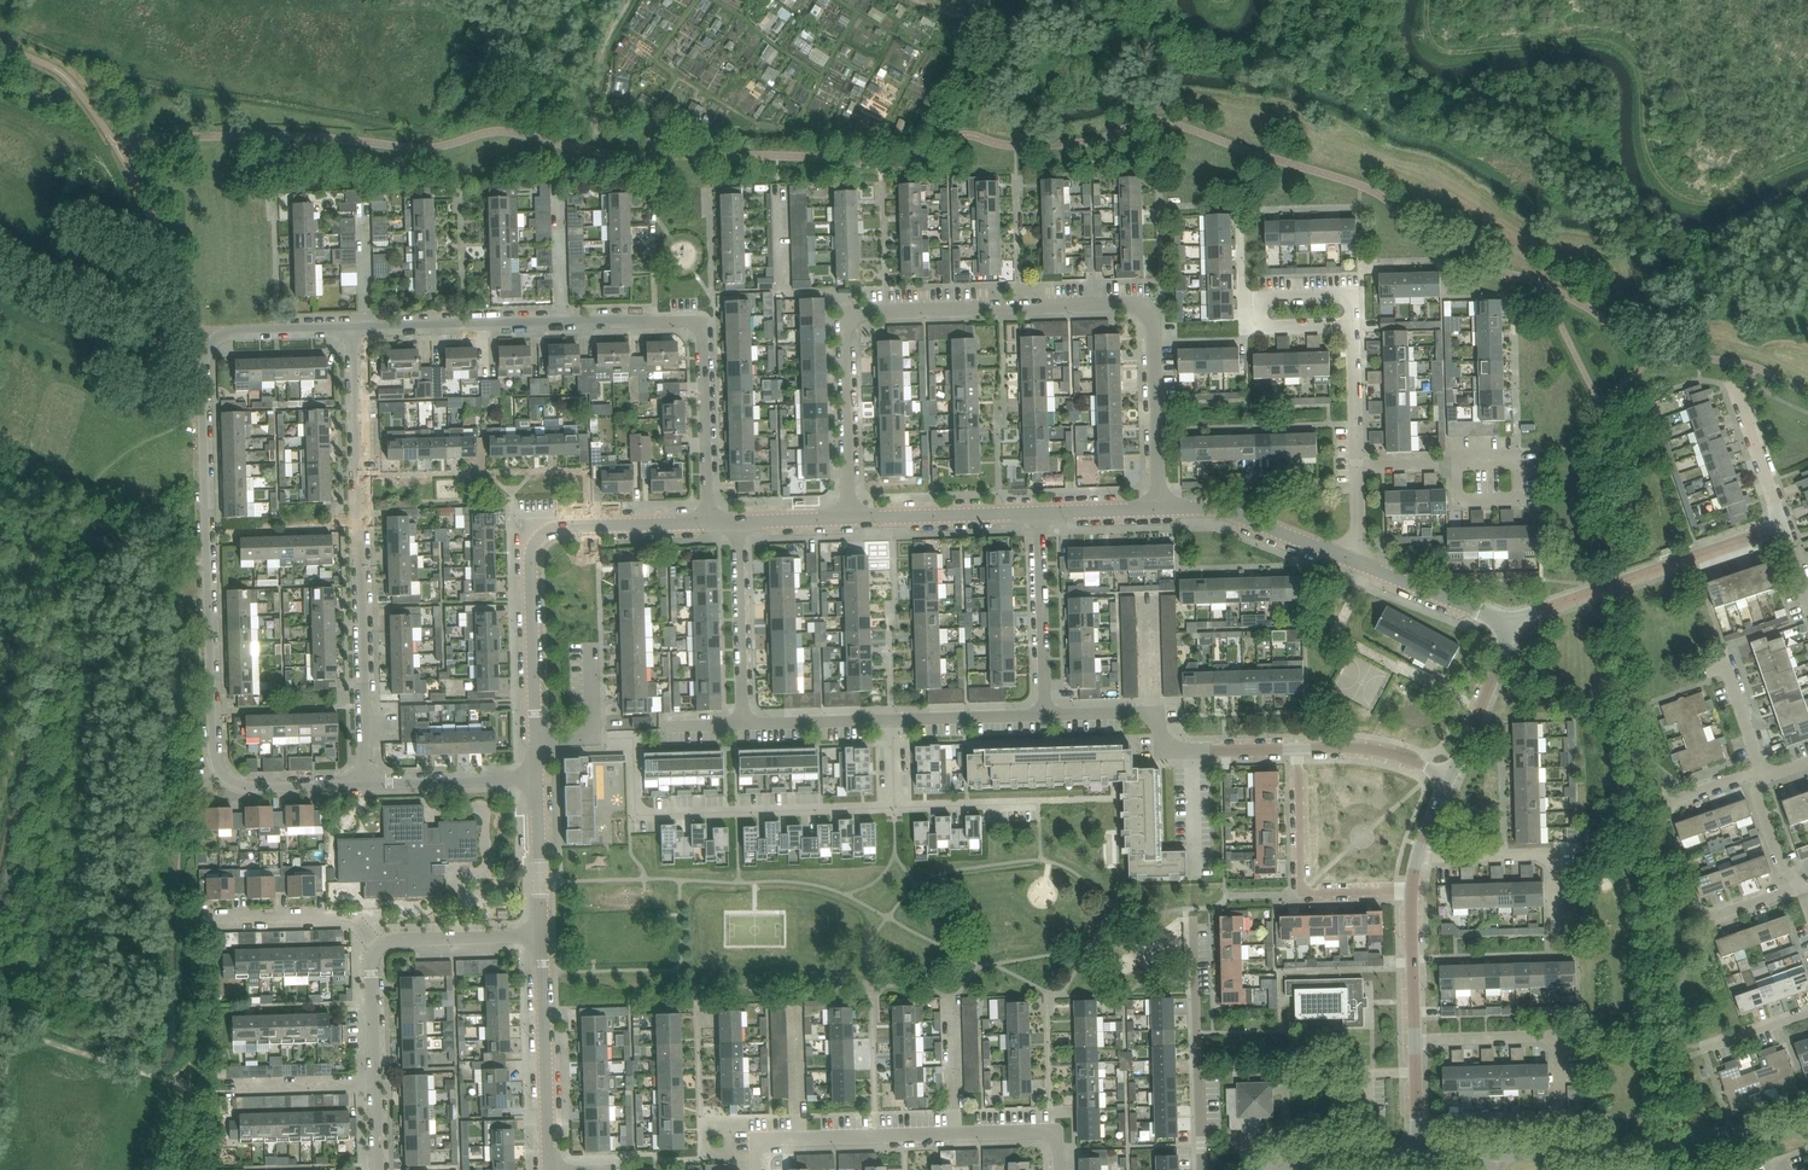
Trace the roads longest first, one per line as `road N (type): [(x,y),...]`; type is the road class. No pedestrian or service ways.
road 1 (residential): [(849,517),(846,344),(855,317),(1117,304),(1134,305),(1153,322),(1160,508)]
road 2 (residential): [(709,522),(700,324),(353,329)]
road 3 (residential): [(366,782),(353,329)]
road 4 (residential): [(536,741),(530,559),(537,541),(564,528),(709,522)]
road 5 (residential): [(895,807),(638,816),(633,738),(592,739)]
road 6 (residential): [(211,568),(217,758),(226,777),(247,787),(366,782)]
road 7 (residential): [(1059,1169),(1058,1146),(1043,1130),(760,1143)]
road 8 (residential): [(1494,1154),(1807,1128)]
road 9 (track): [(0,807),(69,516)]
road 10 (residential): [(1514,623),(1784,524)]
road 11 (residential): [(1414,897),(1311,899),(1293,889),(1293,747)]
road 12 (residential): [(1293,747),(1179,751),(1145,713),(1046,714)]
road 13 (residential): [(1203,1169),(1194,920)]
road 14 (residential): [(550,1169),(542,935)]
road 15 (residential): [(211,568),(204,355),(212,343)]
road 16 (residential): [(1561,1118),(1557,1037),(1417,1040)]
road 17 (residential): [(1556,932),(1553,855),(1420,858)]
road 18 (residential): [(1358,564),(1230,512),(1160,508)]
road 19 (residential): [(744,725),(738,521)]
road 20 (residential): [(1046,714),(1039,512)]
road 21 (residential): [(377,948),(346,921),(191,927)]
road 22 (residential): [(1039,512),(849,517)]
road 23 (residential): [(366,782),(538,778)]
road 24 (residential): [(377,948),(392,938),(542,935)]
road 25 (residential): [(1446,776),(1514,623)]
road 26 (residential): [(1514,623),(1358,564)]
road 27 (residential): [(1446,776),(1349,746),(1293,747)]
road 28 (residential): [(542,935),(538,778)]
road 29 (track): [(69,516),(80,511),(211,568)]
road 30 (residential): [(1046,714),(892,720)]
road 31 (residential): [(1272,1169),(1297,1160),(1419,1155)]
road 32 (residential): [(892,720),(744,725)]
road 33 (residential): [(1784,524),(1736,384)]
road 34 (residential): [(229,1091),(375,1083)]
road 35 (residential): [(353,329),(233,330),(212,343)]
road 36 (residential): [(1039,803),(895,807)]
road 37 (residential): [(1417,1040),(1414,897)]
road 38 (residential): [(1457,461),(1459,501),(1518,501),(1516,460)]
road 39 (residential): [(1354,326),(1357,463)]
road 40 (residential): [(1761,778),(1726,647)]
road 41 (residential): [(375,1083),(377,948)]
road 42 (residential): [(1160,508),(1039,512)]
road 43 (residential): [(1260,304),(1267,297),(1343,296),(1352,302),(1354,326)]

